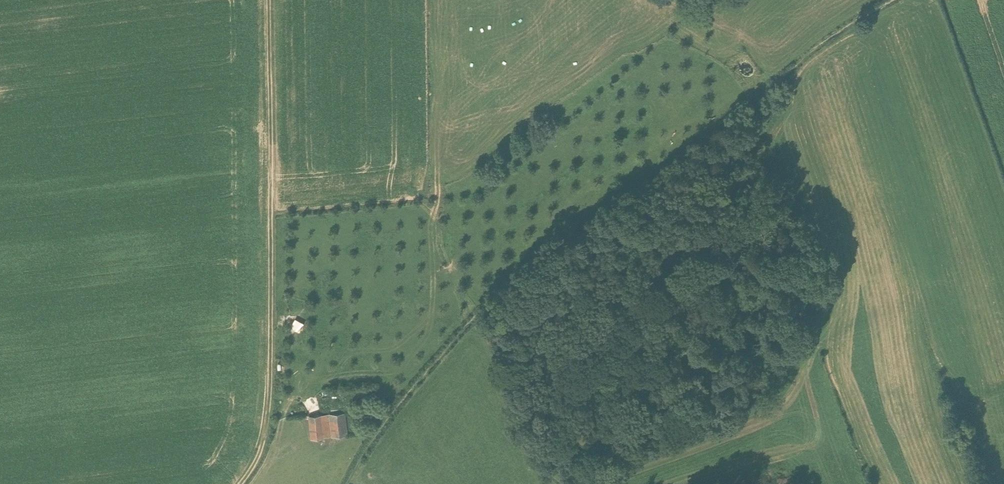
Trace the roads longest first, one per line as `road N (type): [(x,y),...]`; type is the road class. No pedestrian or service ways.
road 1 (track): [(475,319),(821,44),(892,0)]
road 2 (track): [(241,483),(266,442),(271,213)]
road 3 (track): [(271,213),(266,0)]
road 4 (track): [(347,483),(397,408),(475,319)]

